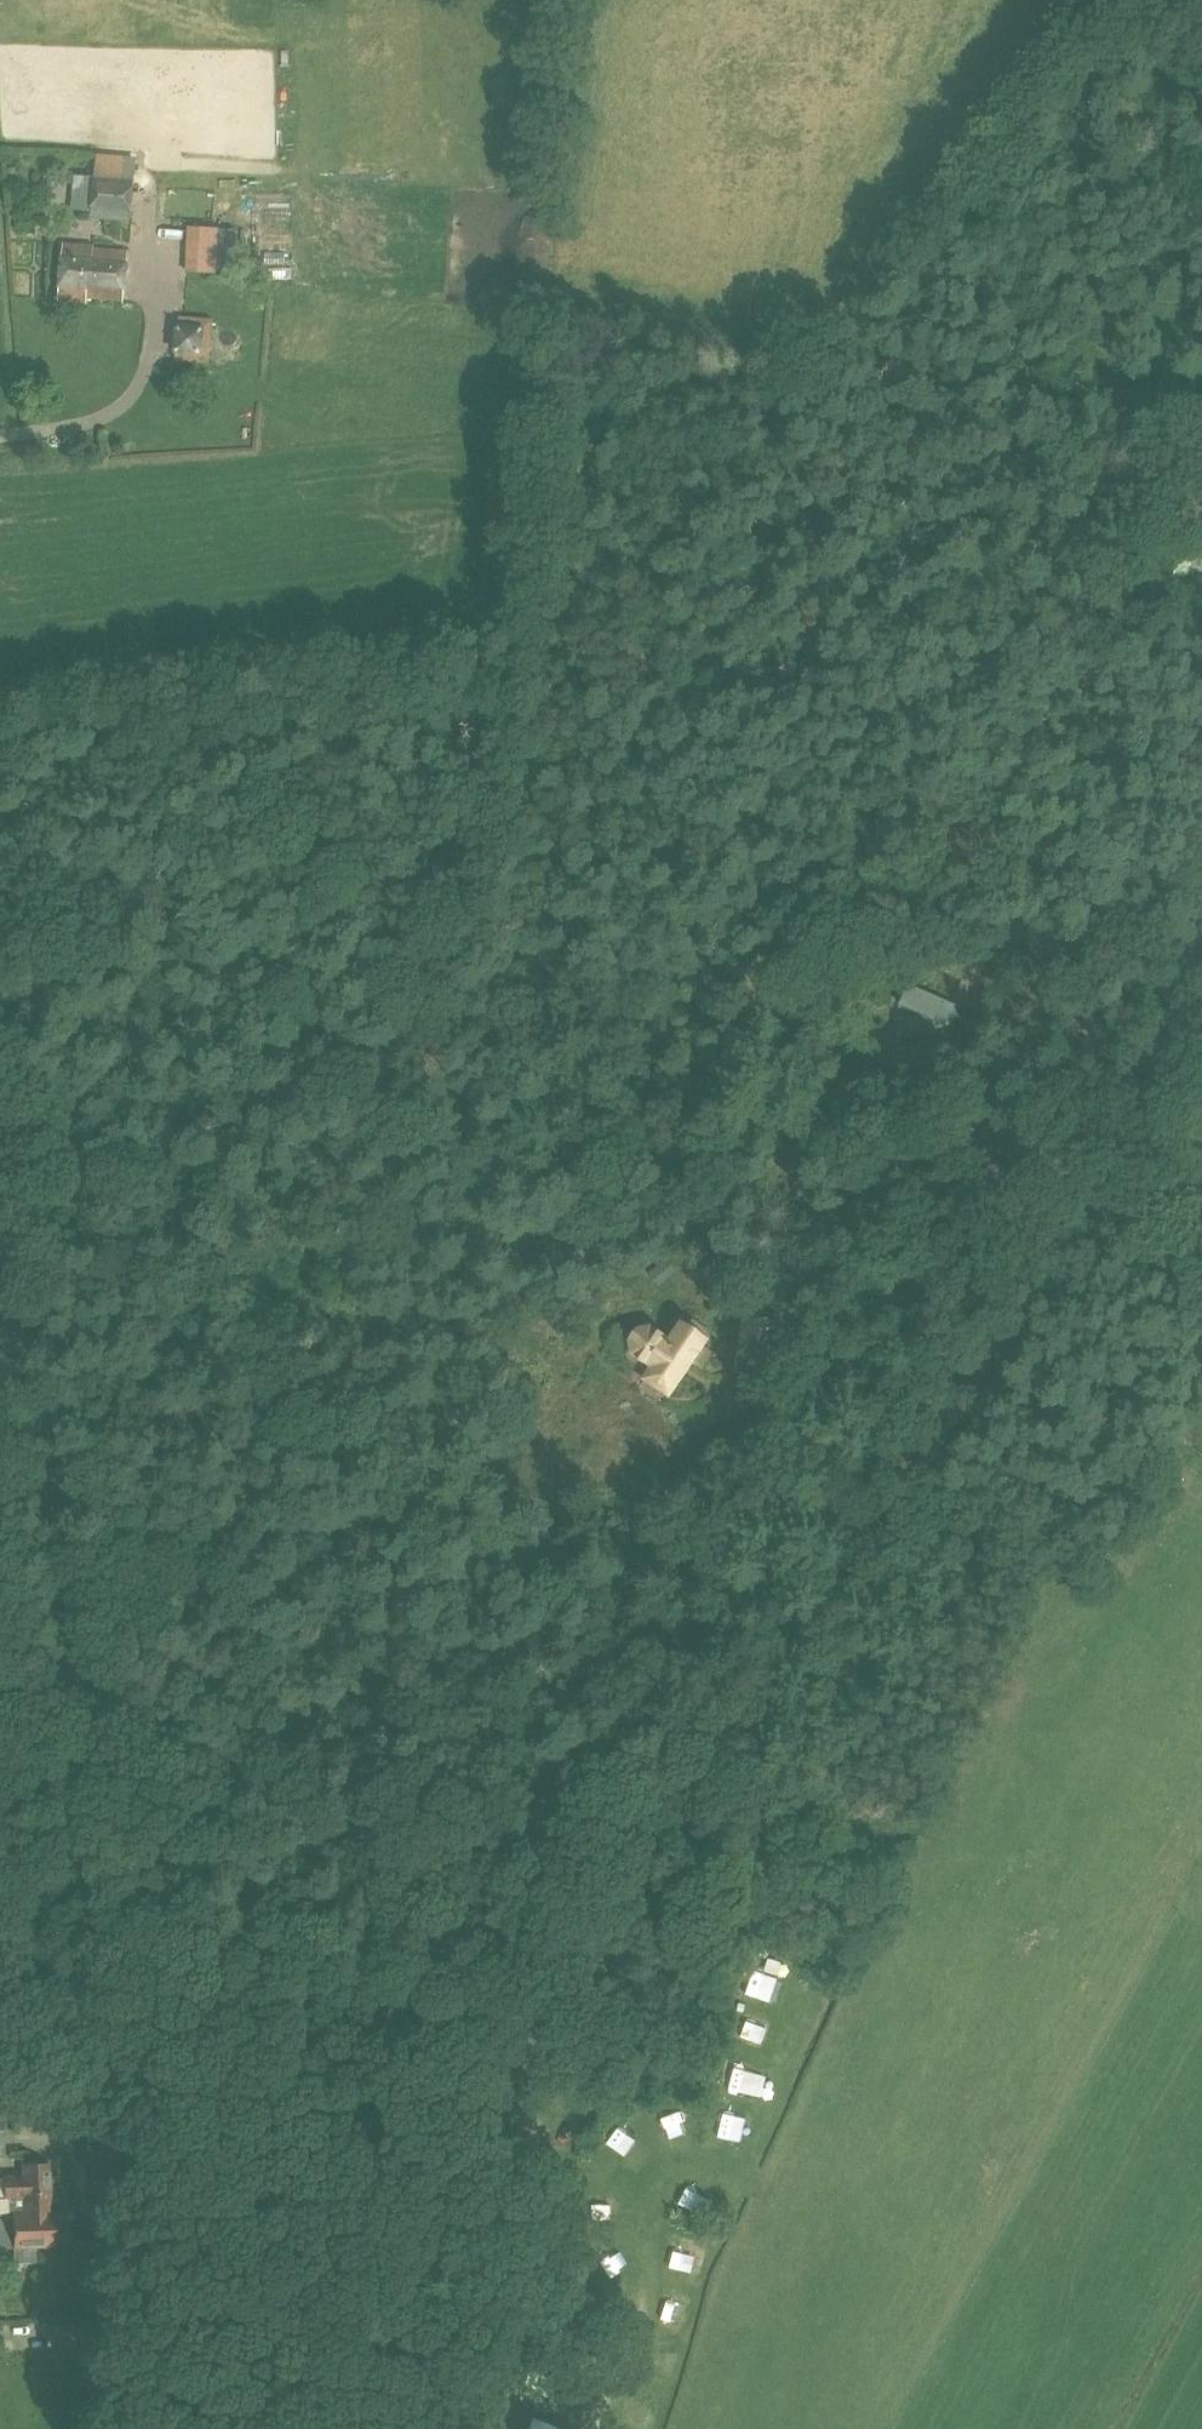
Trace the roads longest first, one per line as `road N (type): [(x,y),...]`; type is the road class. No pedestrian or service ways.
road 1 (track): [(273,2428),(1125,1149),(1201,920)]
road 2 (tertiary): [(110,2428),(99,1856),(83,1708),(0,1324)]
road 3 (track): [(672,1828),(923,1832)]
road 4 (track): [(1090,1179),(1201,1242)]

